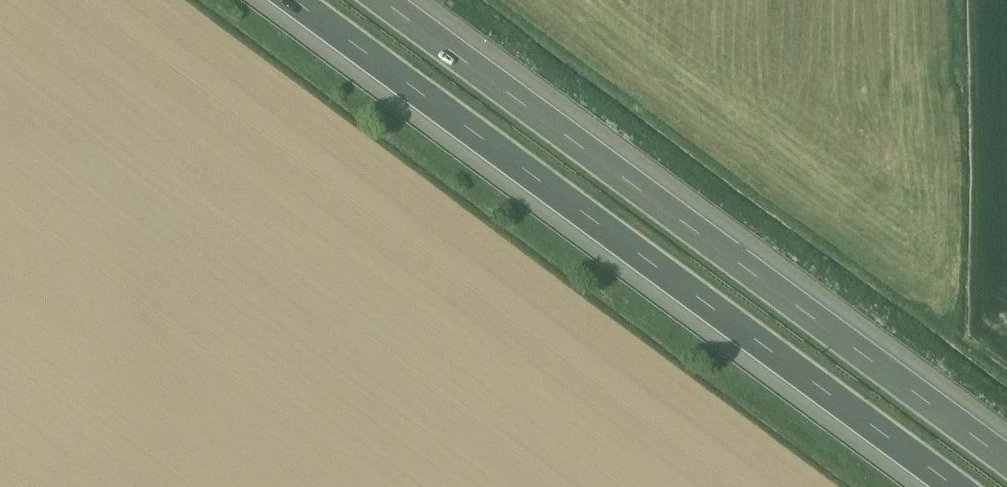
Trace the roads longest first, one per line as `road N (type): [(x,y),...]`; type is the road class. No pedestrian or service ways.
road 1 (motorway): [(304,0),(959,486)]
road 2 (motorway): [(1006,446),(397,0)]

